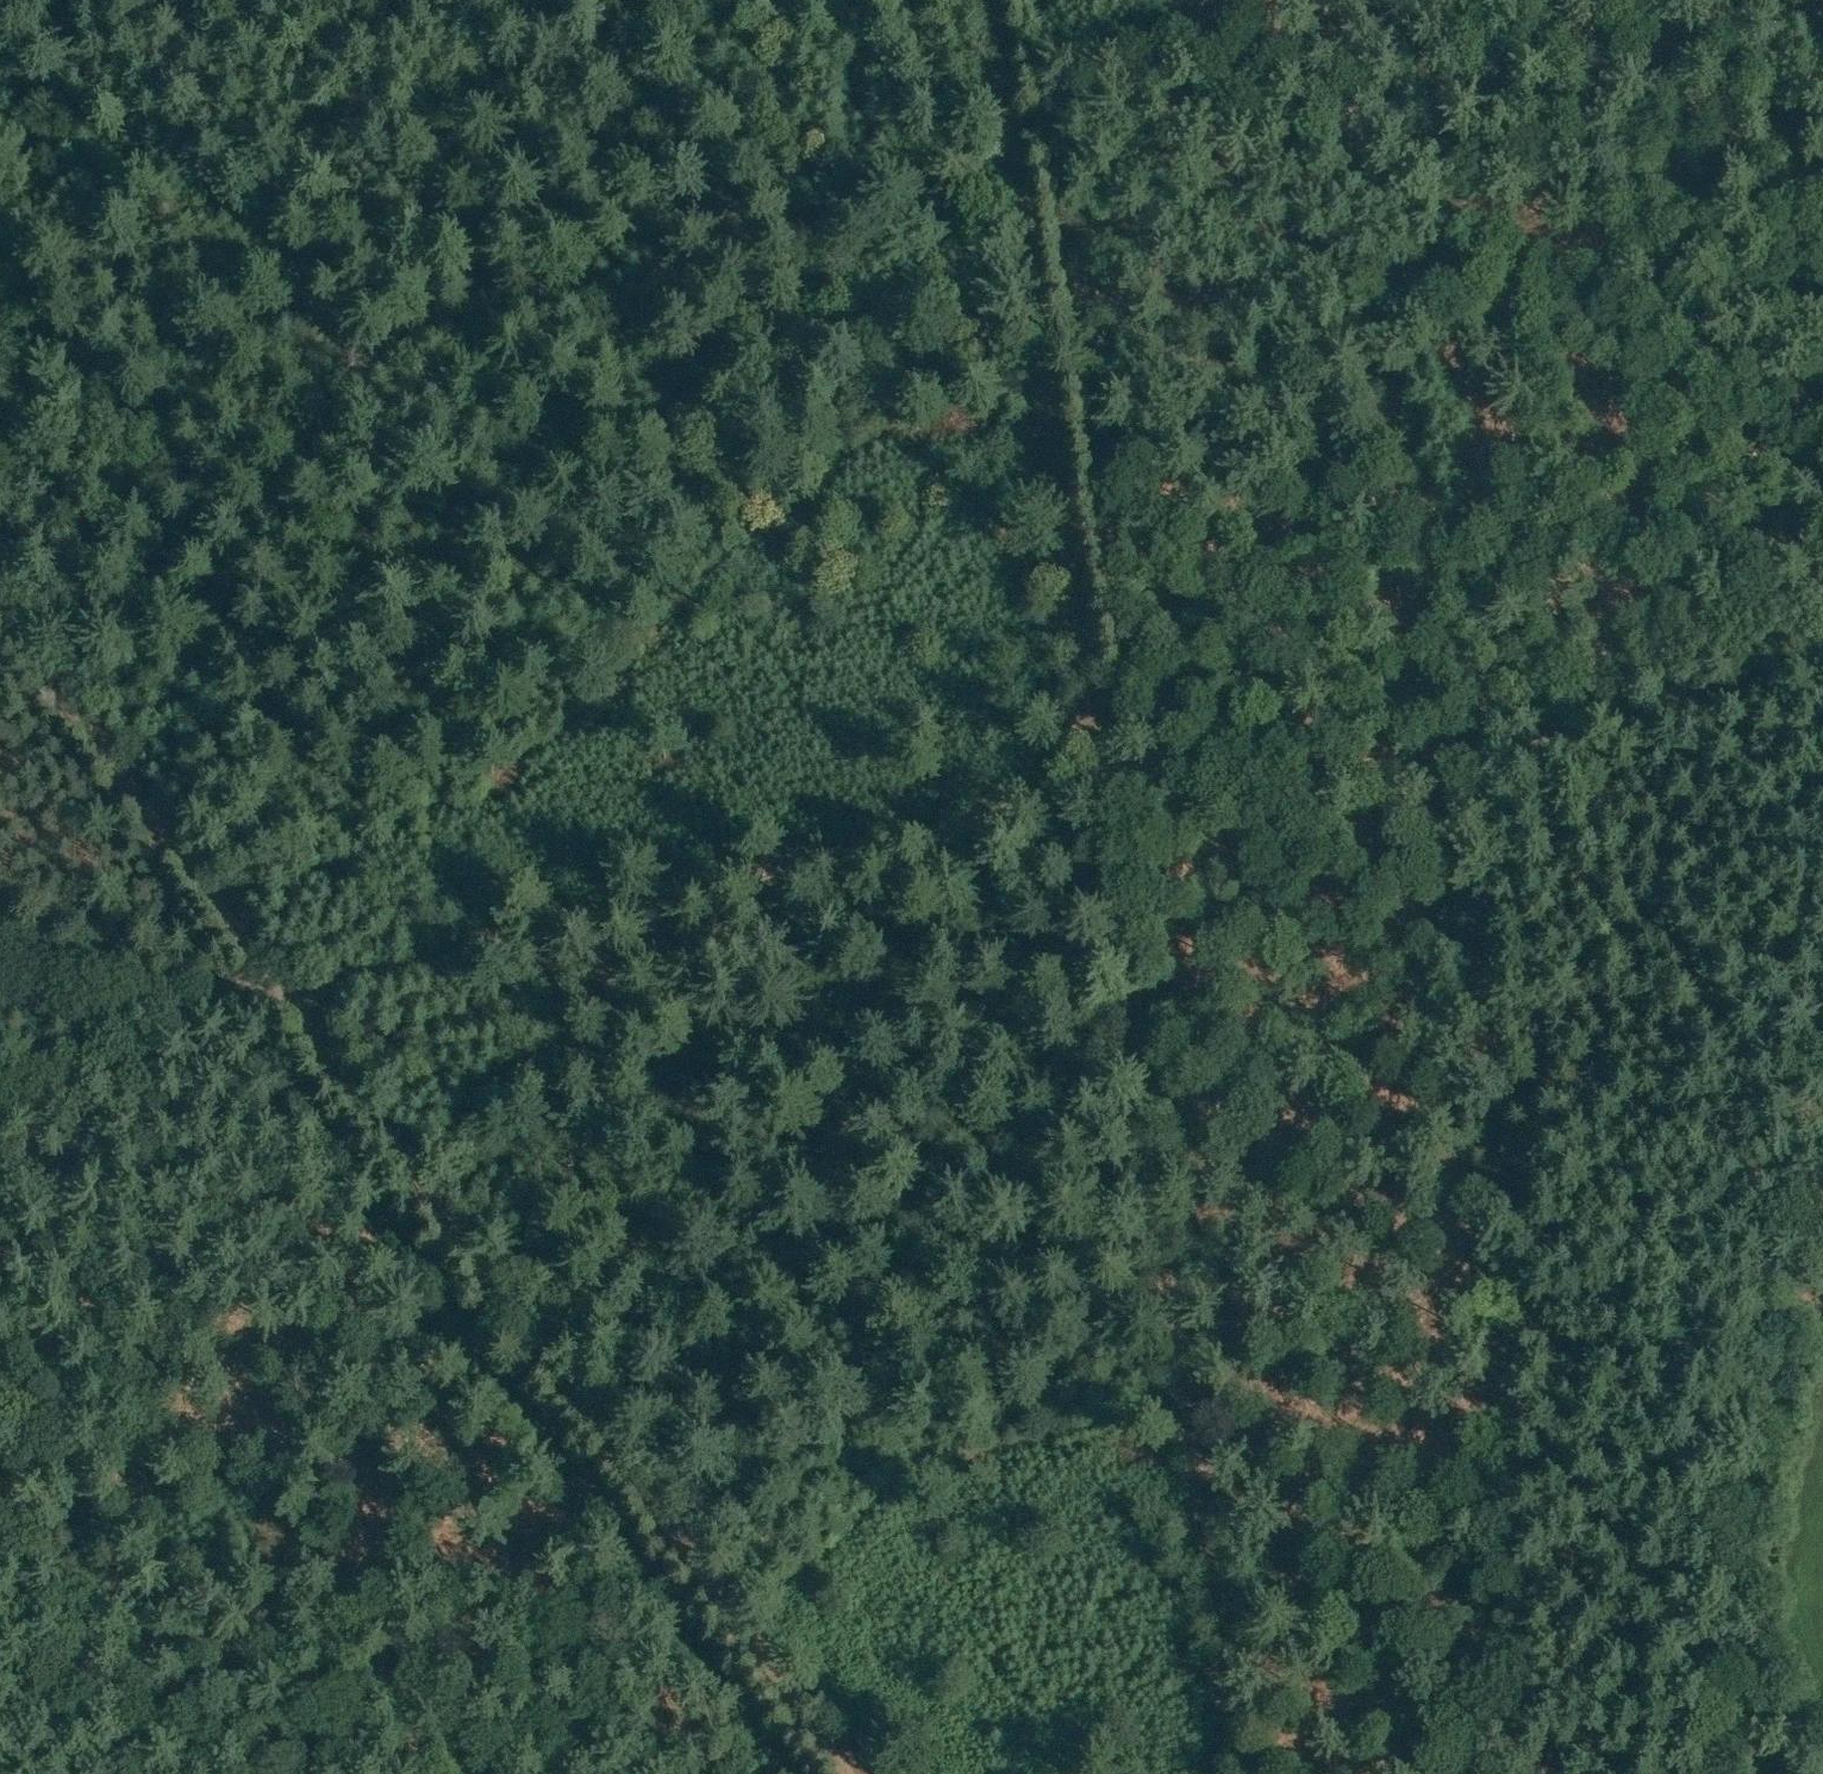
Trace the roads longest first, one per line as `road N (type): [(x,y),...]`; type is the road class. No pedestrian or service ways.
road 1 (track): [(0,1124),(248,995),(291,1002),(1822,590)]
road 2 (track): [(850,1773),(0,603)]

